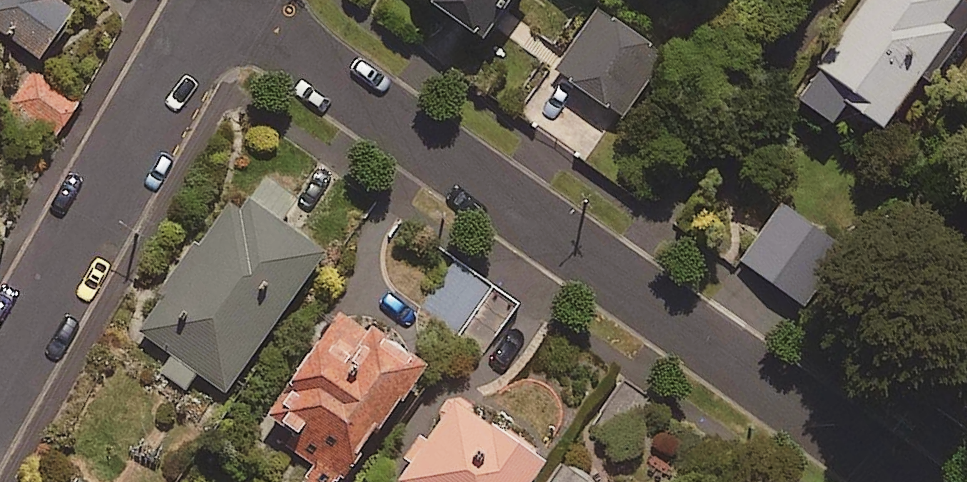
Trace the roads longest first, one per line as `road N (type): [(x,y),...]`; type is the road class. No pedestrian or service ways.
road 1 (residential): [(223,0),(911,481)]
road 2 (residential): [(0,401),(213,0)]

